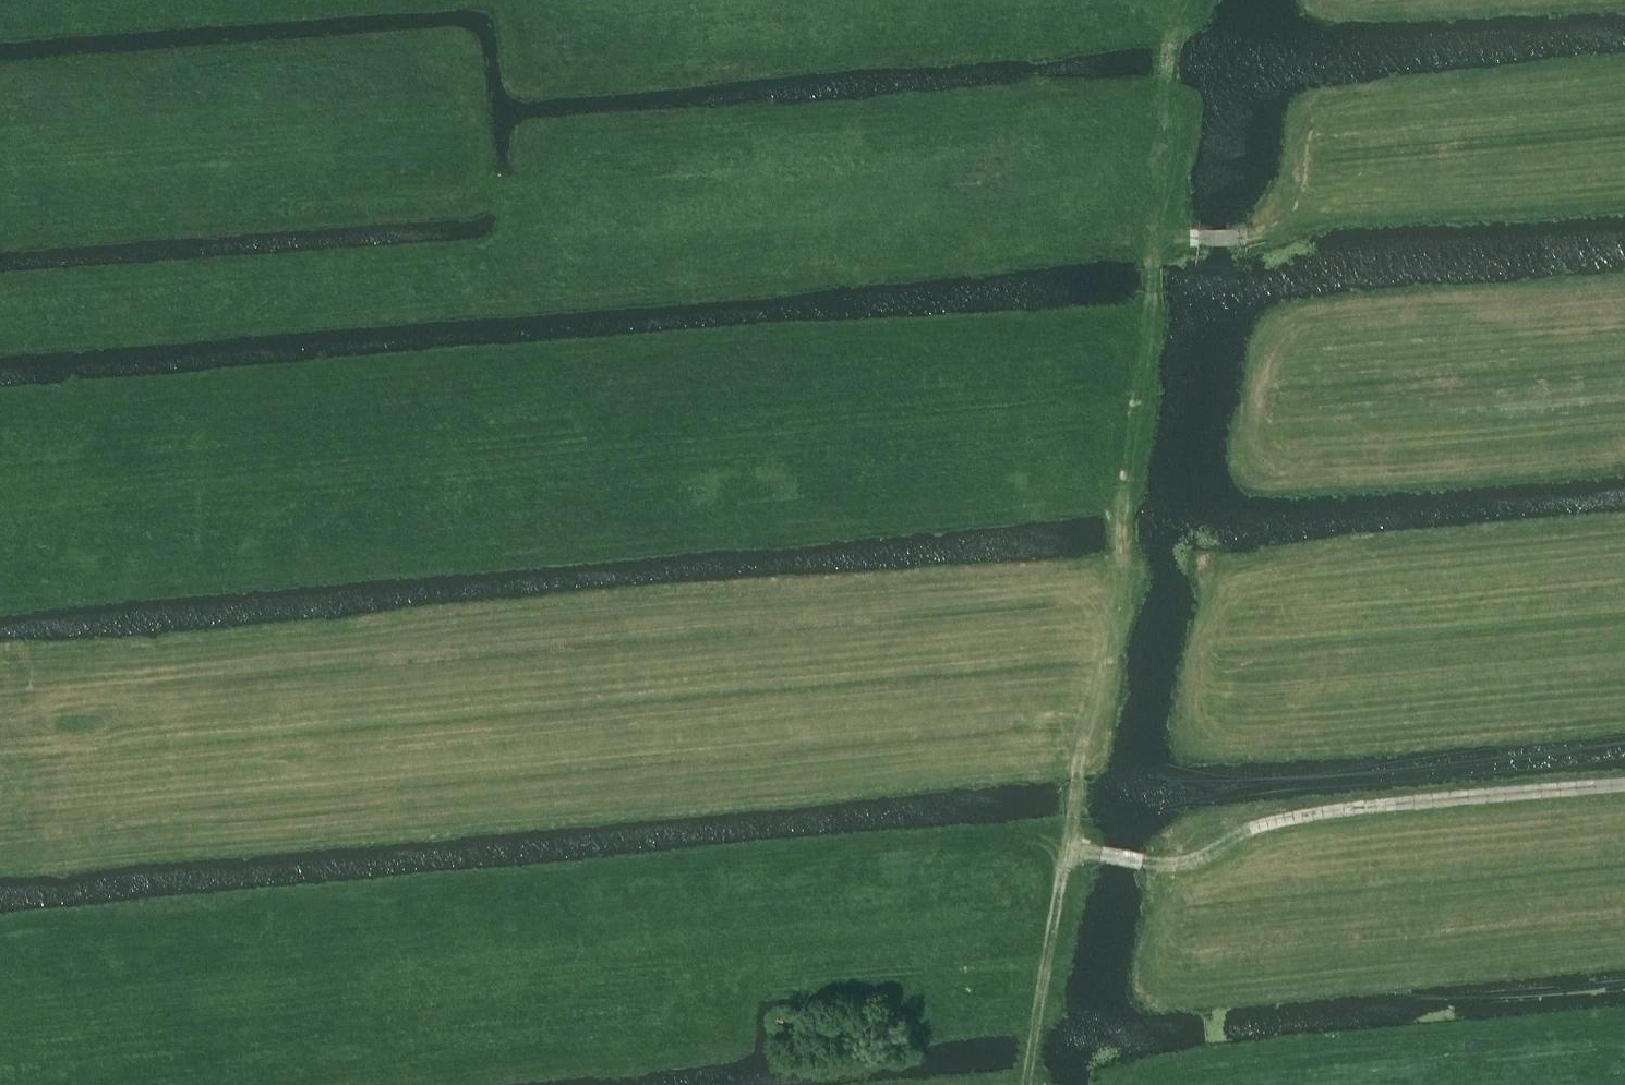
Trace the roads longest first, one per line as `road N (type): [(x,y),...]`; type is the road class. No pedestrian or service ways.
road 1 (track): [(1128,473),(1128,546),(1086,723),(1071,849),(1161,865),(1200,859),(1306,814),(1624,784)]
road 2 (track): [(1071,849),(1028,1084)]

